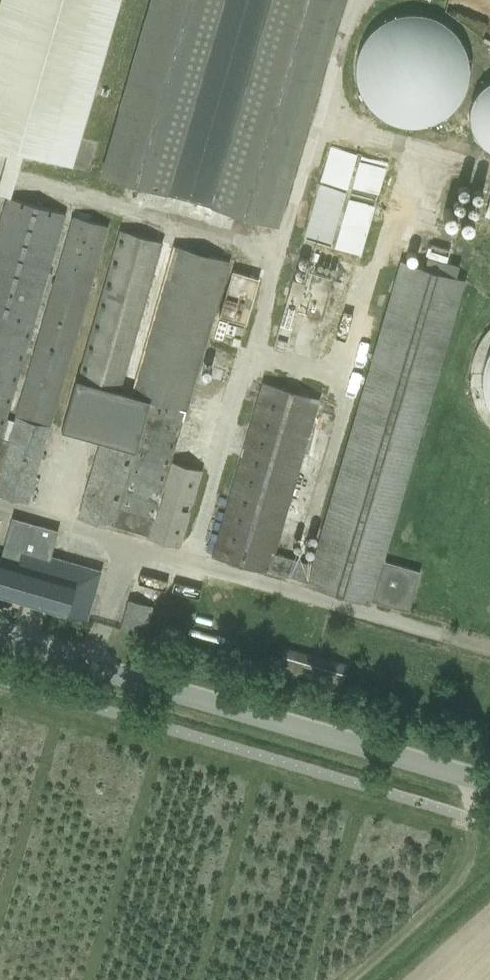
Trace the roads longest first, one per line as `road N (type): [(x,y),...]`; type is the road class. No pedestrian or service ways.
road 1 (unclassified): [(489,787),(0,643)]

